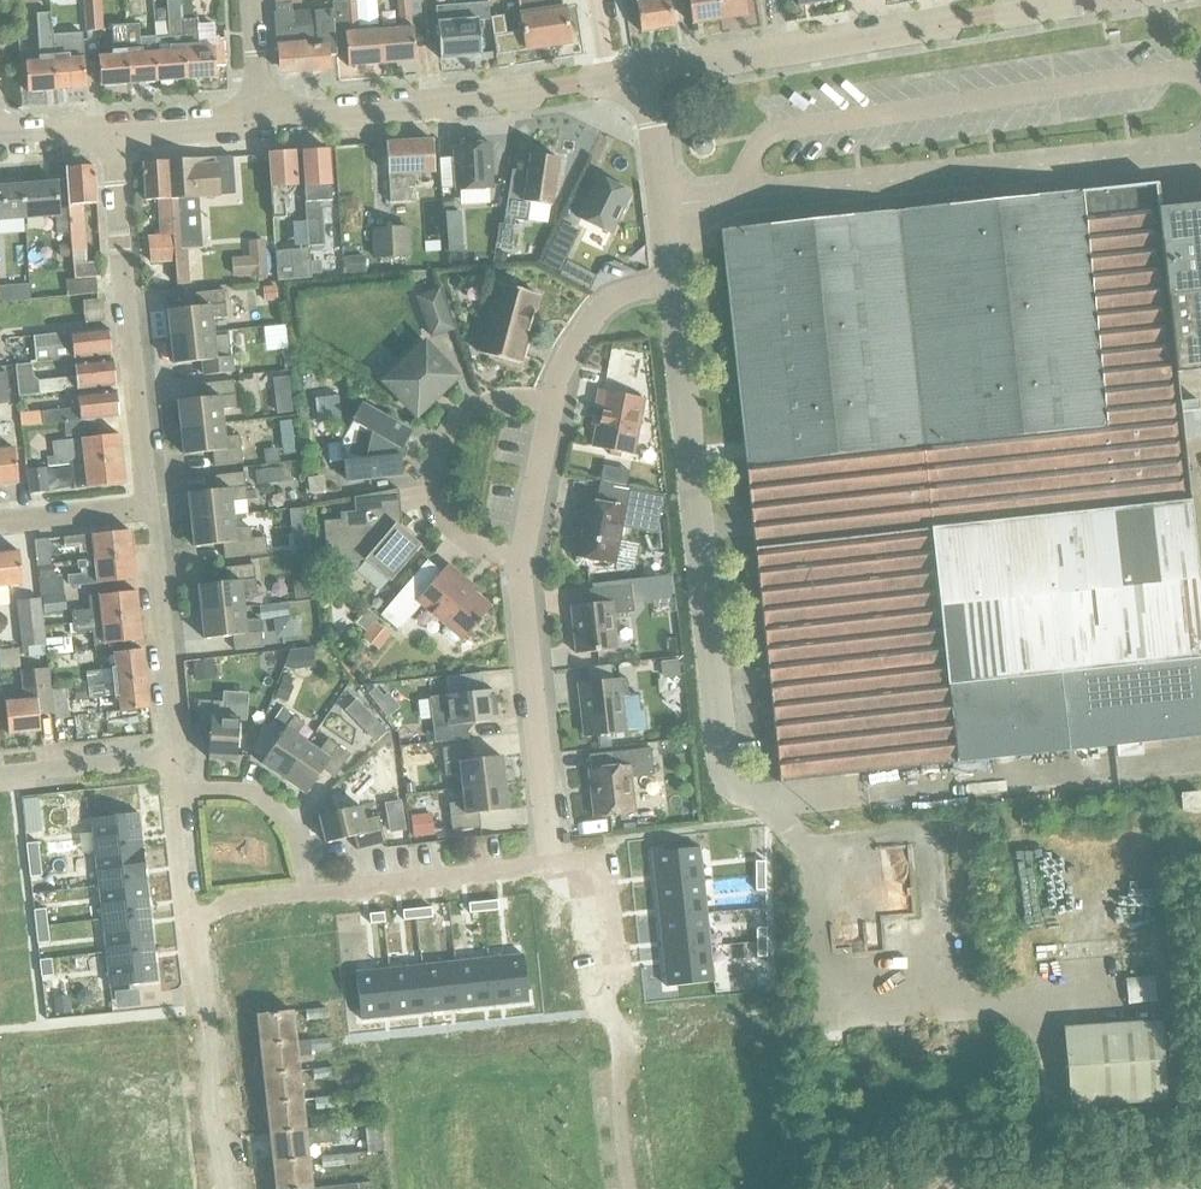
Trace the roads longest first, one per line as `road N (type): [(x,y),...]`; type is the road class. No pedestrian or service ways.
road 1 (residential): [(905,789),(782,804),(747,793),(722,766),(666,268)]
road 2 (residential): [(659,207),(1200,142)]
road 3 (tertiary): [(645,72),(1082,0)]
road 4 (residential): [(150,505),(110,135)]
road 5 (residential): [(631,1188),(596,862),(559,866)]
road 6 (tertiary): [(260,120),(420,107),(604,78)]
road 7 (residential): [(559,866),(517,554)]
road 8 (residential): [(517,554),(470,543),(436,509),(425,474),(429,443),(456,405),(503,391),(544,398)]
road 9 (unclassified): [(1200,752),(905,789)]
road 10 (residential): [(220,1188),(193,909)]
road 11 (residential): [(309,895),(559,866)]
road 12 (residential): [(173,755),(150,505)]
road 13 (residential): [(309,895),(295,836),(273,804),(234,788),(175,790)]
road 14 (residential): [(544,398),(590,311),(666,268)]
road 15 (residential): [(0,773),(173,755)]
road 16 (residential): [(517,554),(544,398)]
road 17 (tertiary): [(110,135),(260,120)]
road 18 (residential): [(0,519),(150,505)]
road 19 (residential): [(659,207),(645,72)]
road 20 (residential): [(193,909),(182,891),(175,790)]
road 21 (residential): [(260,120),(253,0)]

